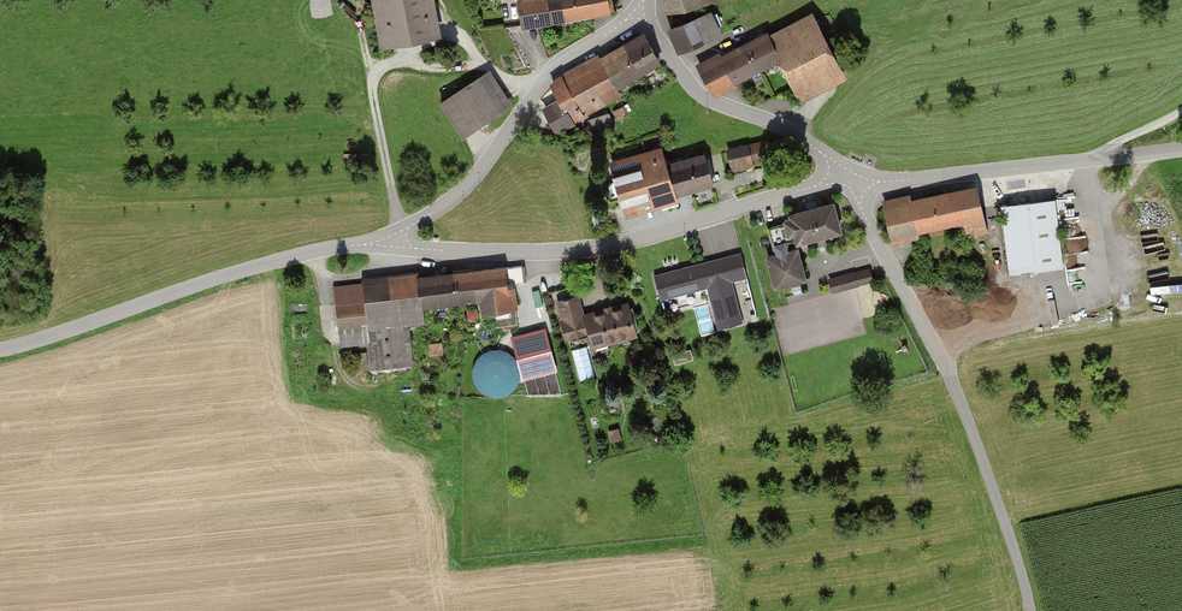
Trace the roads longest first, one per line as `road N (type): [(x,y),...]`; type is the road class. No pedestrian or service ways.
road 1 (unclassified): [(848,178),(979,442),(1031,610)]
road 2 (unclassified): [(848,178),(597,249),(418,249),(392,241)]
road 3 (unclassified): [(392,241),(301,255),(0,349)]
road 4 (residential): [(642,8),(562,62),(467,186),(392,241)]
road 5 (unclassified): [(1181,150),(887,182),(848,178)]
road 6 (unclassified): [(642,8),(696,93),(813,145),(848,178)]

